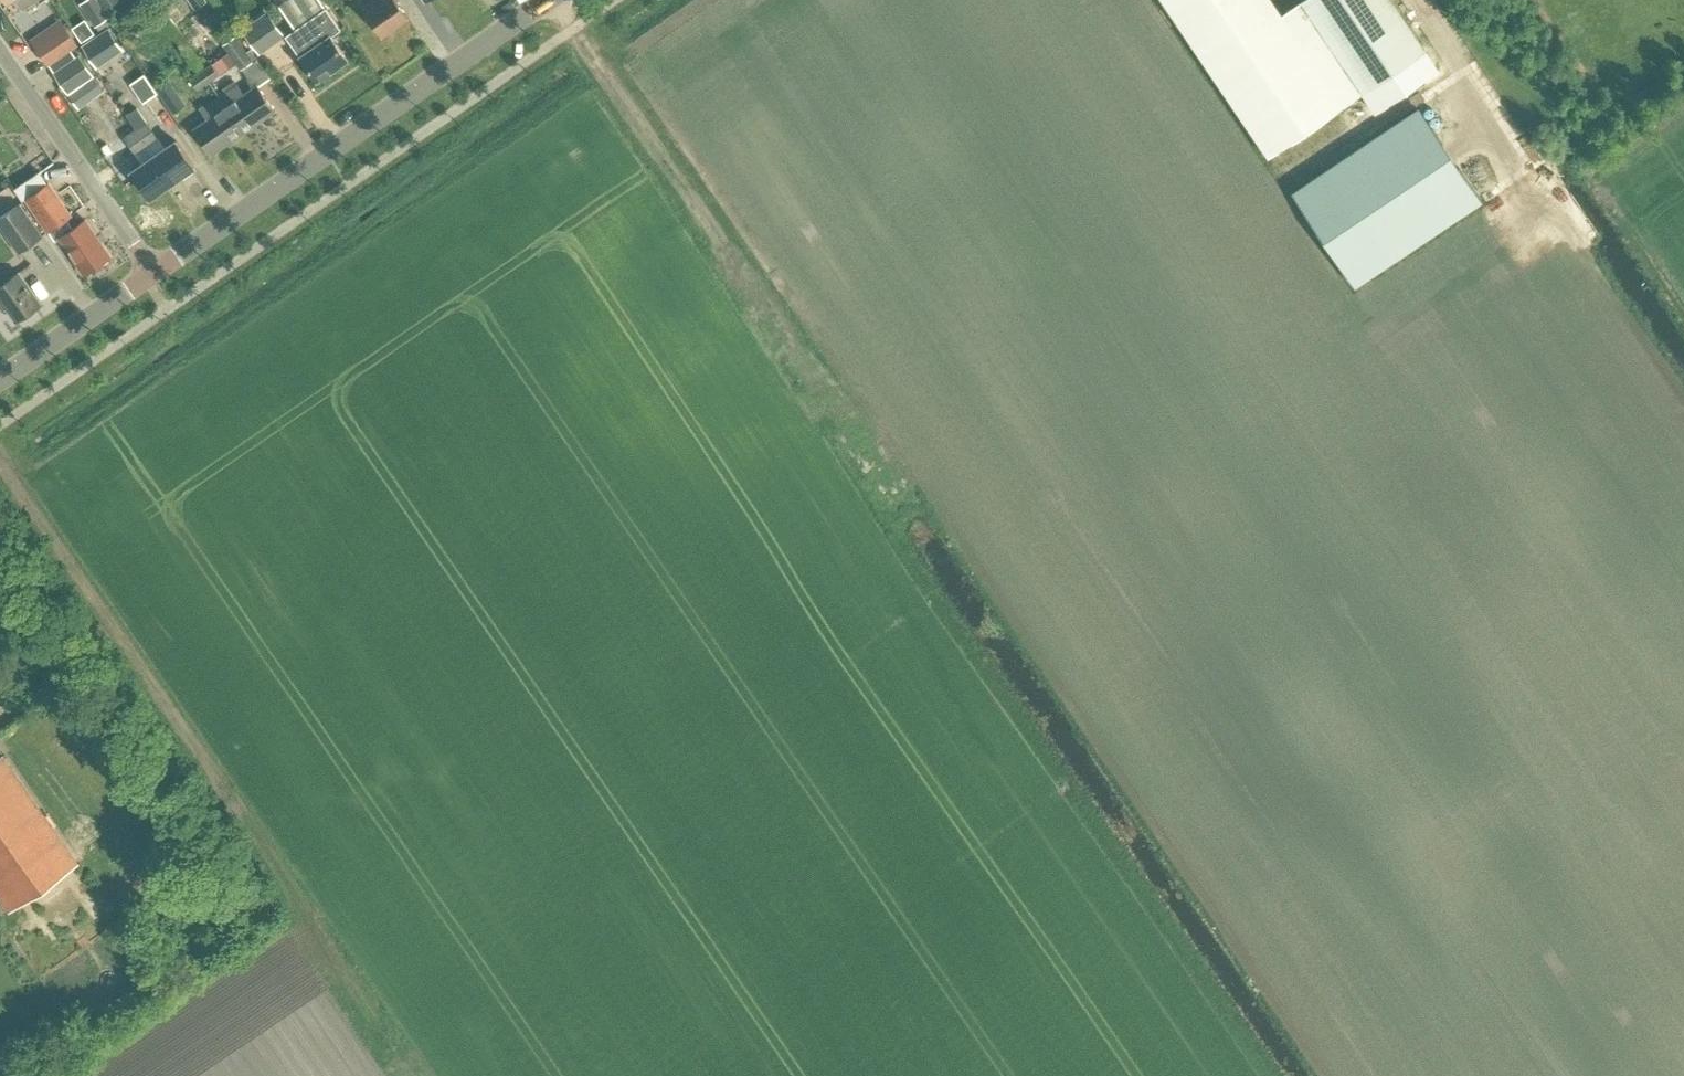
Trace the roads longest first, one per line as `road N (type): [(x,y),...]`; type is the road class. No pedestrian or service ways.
road 1 (track): [(0,471),(335,952)]
road 2 (unclassified): [(153,271),(544,0)]
road 3 (track): [(553,0),(714,232)]
road 4 (residential): [(153,271),(0,47)]
road 5 (unclassified): [(0,377),(153,271)]

